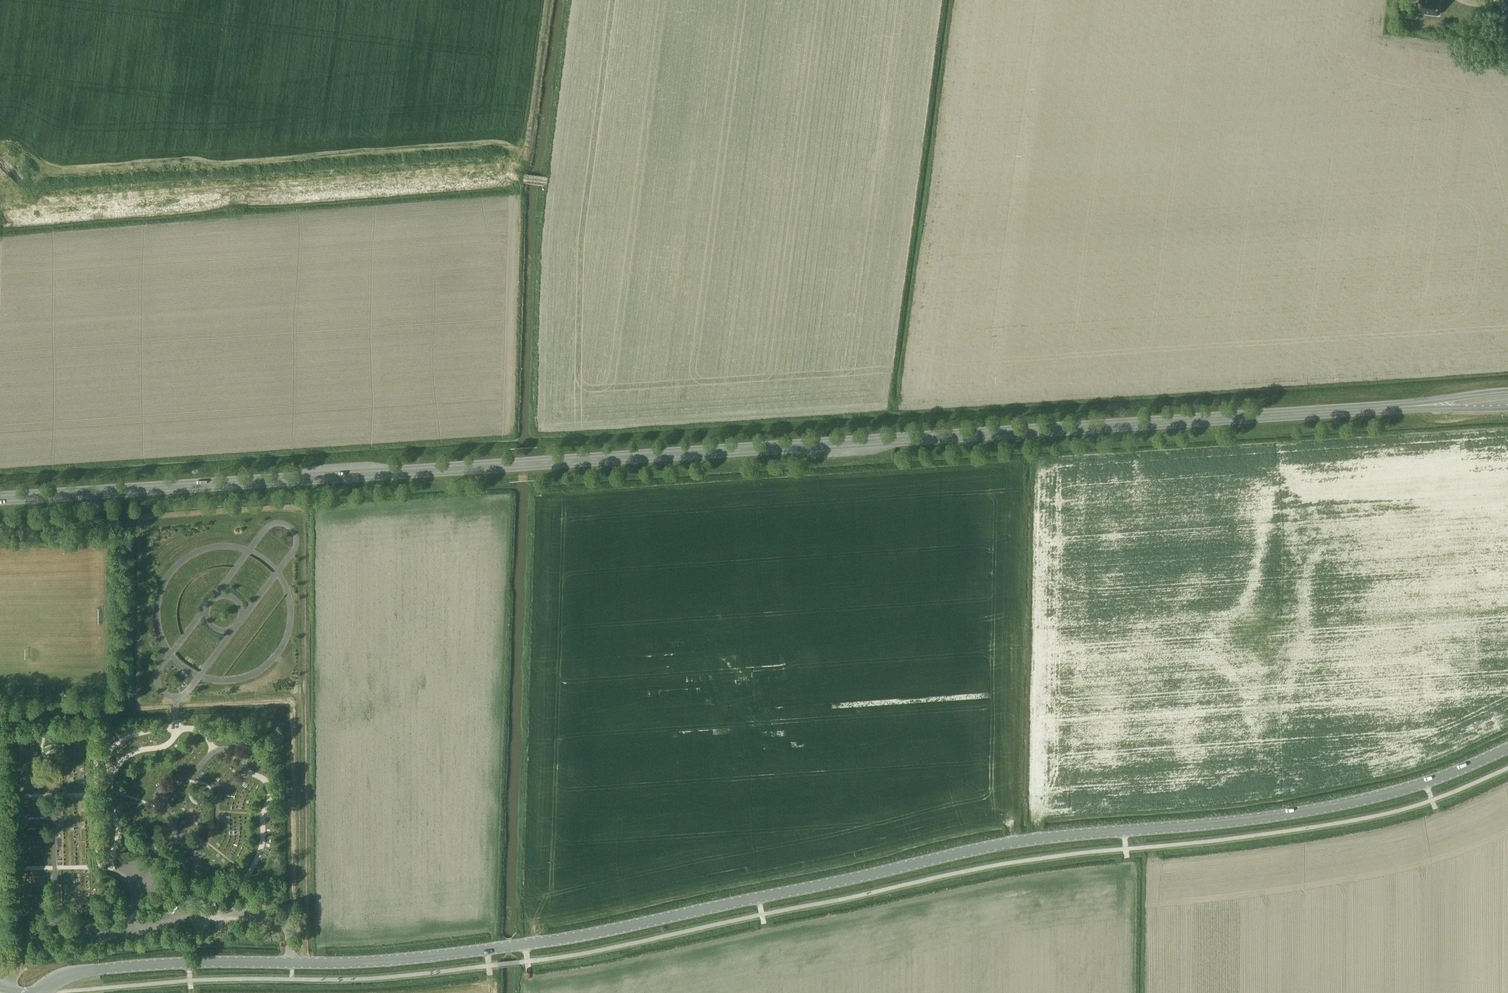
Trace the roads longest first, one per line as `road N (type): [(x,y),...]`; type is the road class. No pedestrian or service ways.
road 1 (primary): [(0,498),(1507,402)]
road 2 (tertiary): [(37,992),(58,978),(96,969),(396,960),(555,939),(1012,842),(1369,798),(1507,748)]

